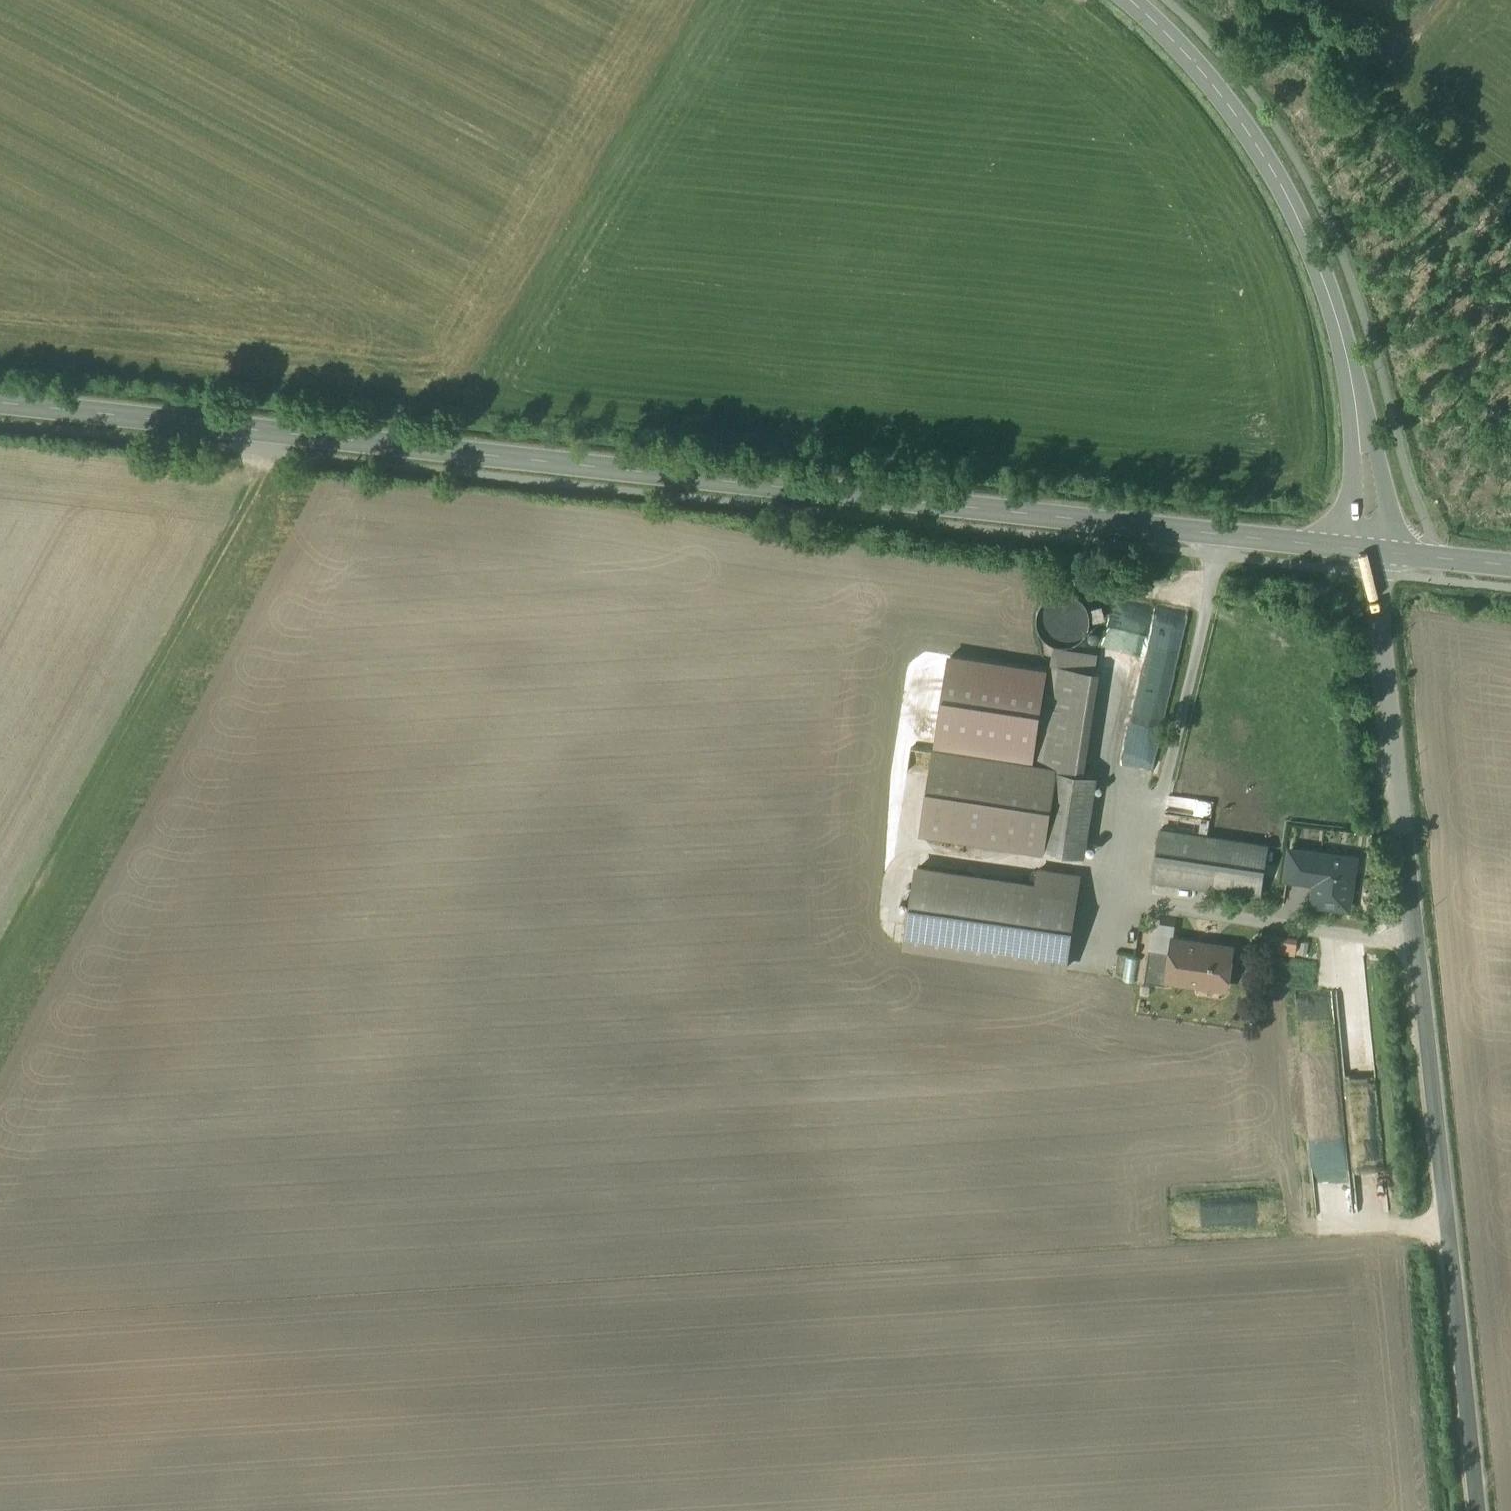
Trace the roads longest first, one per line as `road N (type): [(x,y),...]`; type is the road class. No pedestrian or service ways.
road 1 (secondary): [(1373,551),(0,404)]
road 2 (unclassified): [(1373,551),(1478,1510)]
road 3 (tertiary): [(1373,551),(1347,342),(1312,248),(1228,103),(1129,0)]
road 4 (secondary): [(1510,566),(1373,551)]

